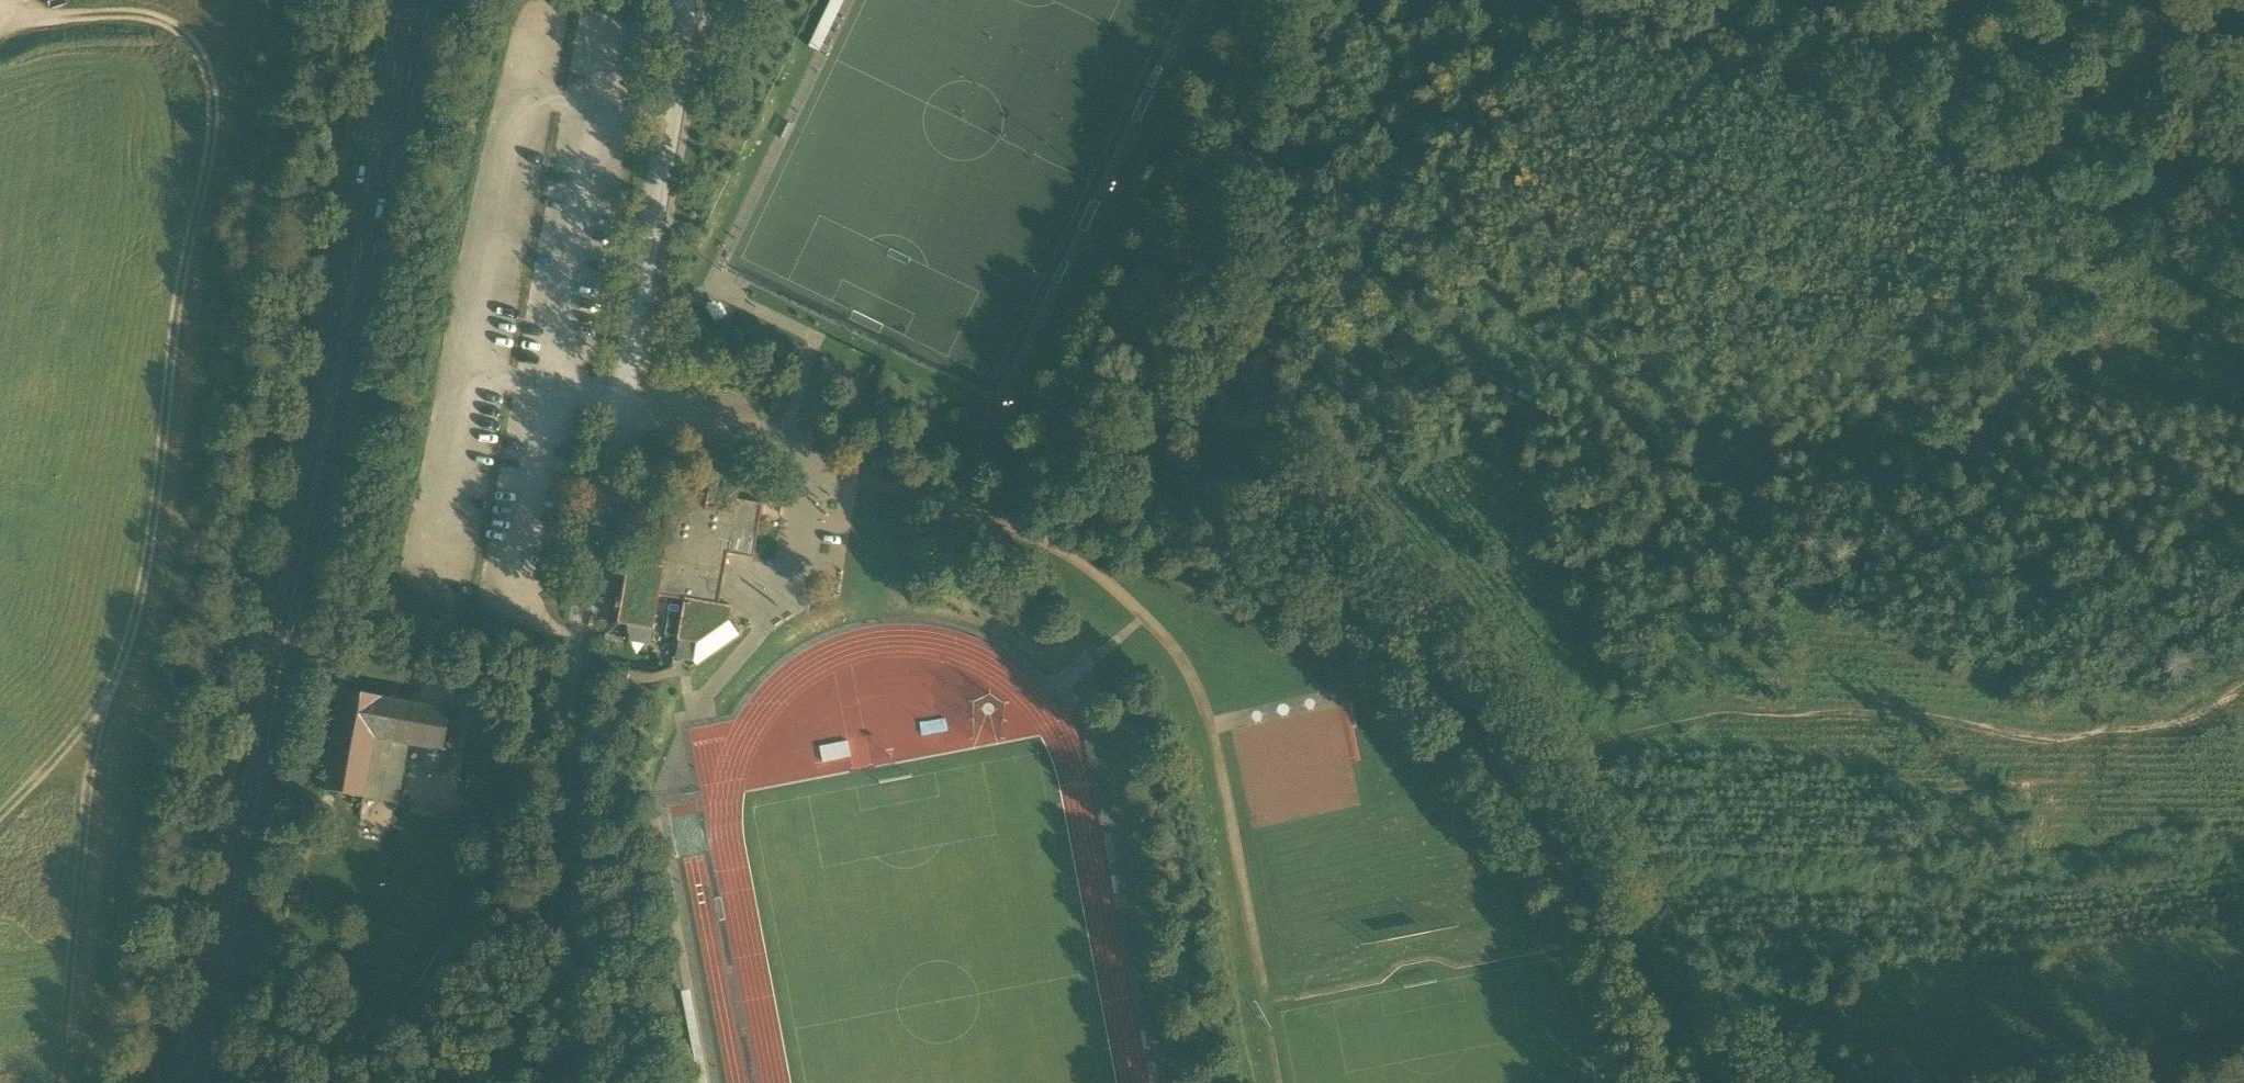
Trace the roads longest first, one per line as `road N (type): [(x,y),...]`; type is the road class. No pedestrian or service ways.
road 1 (track): [(1248,0),(1206,242),(1188,280),(1091,387),(1081,420),(1089,472),(1117,507),(1231,581),(1362,624),(1387,640),(1719,1082)]
road 2 (secondary): [(197,1082),(406,0)]
road 3 (track): [(2243,202),(1566,0)]
road 4 (unclassified): [(684,0),(648,306),(595,607)]
road 5 (track): [(595,607),(575,693),(588,1082)]

